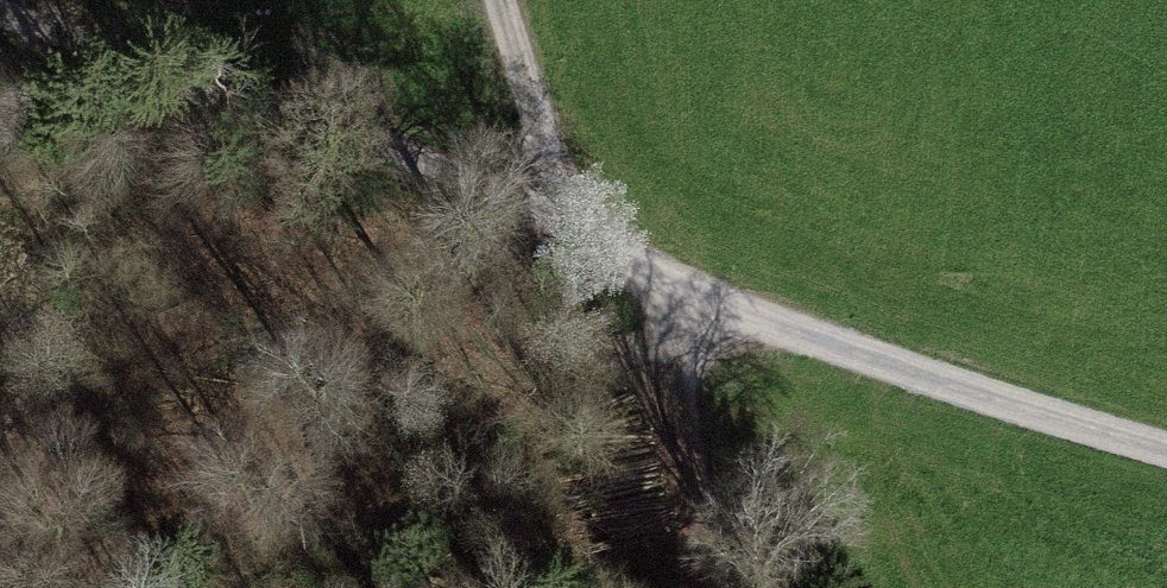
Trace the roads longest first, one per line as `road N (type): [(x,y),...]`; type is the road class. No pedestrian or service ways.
road 1 (track): [(661,282),(280,94),(98,75),(0,123)]
road 2 (track): [(1166,435),(974,390),(661,282)]
road 3 (track): [(661,282),(738,587)]
road 4 (track): [(573,238),(507,0)]

